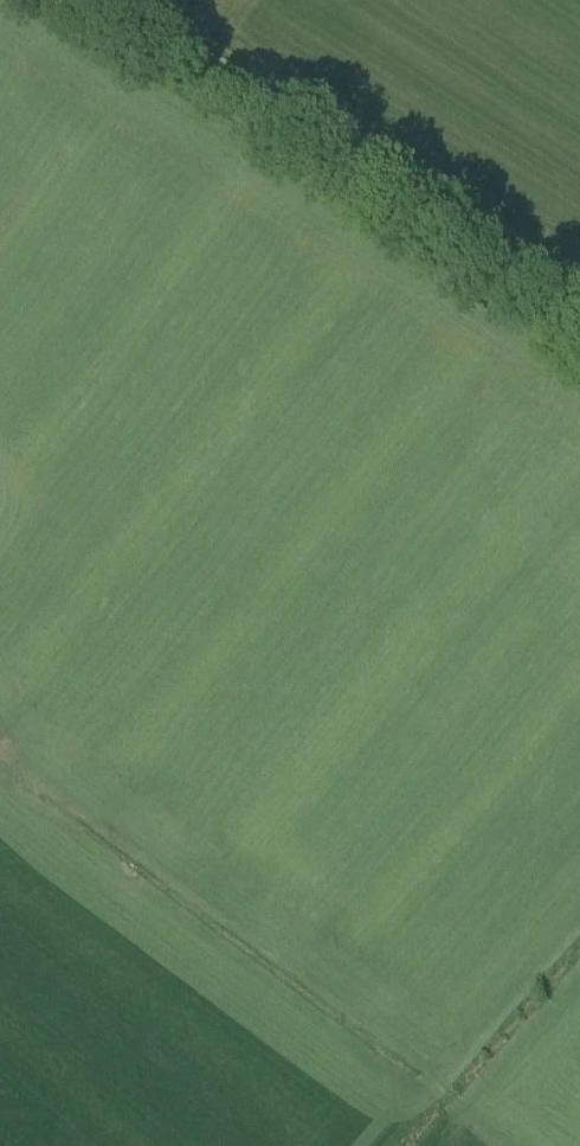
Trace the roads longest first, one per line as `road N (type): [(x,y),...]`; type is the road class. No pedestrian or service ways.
road 1 (unclassified): [(579,326),(69,0)]

